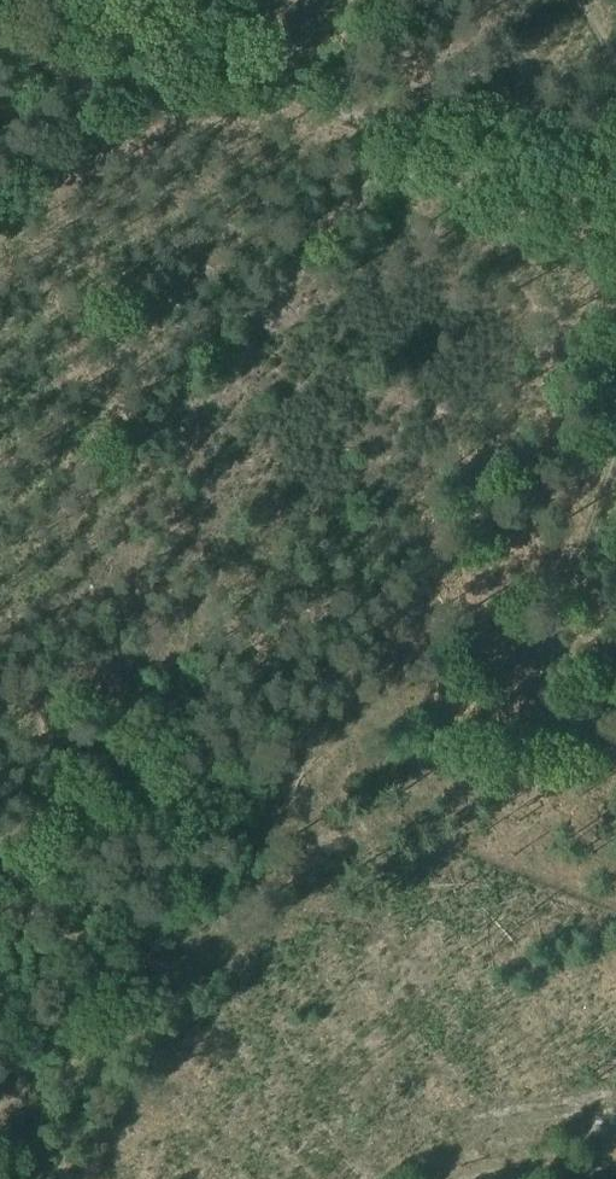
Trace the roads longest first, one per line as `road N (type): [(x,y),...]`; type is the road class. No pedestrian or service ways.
road 1 (track): [(14,1178),(137,1050),(398,809),(562,725)]
road 2 (track): [(68,0),(615,211)]
road 3 (track): [(615,397),(539,683),(566,728),(615,743)]
road 4 (track): [(615,1163),(472,1178)]

